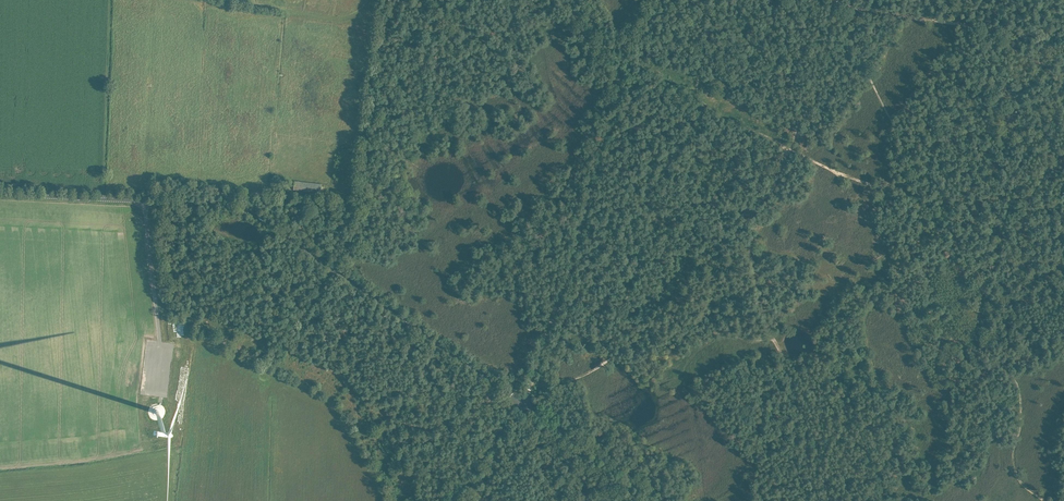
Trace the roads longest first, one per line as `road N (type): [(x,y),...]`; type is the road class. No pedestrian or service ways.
road 1 (unclassified): [(524,403),(240,209),(0,193)]
road 2 (unclassified): [(524,403),(618,85),(610,48),(578,0)]
road 3 (track): [(142,200),(158,388)]
road 4 (unclassified): [(662,500),(524,403)]
road 5 (unclassified): [(443,500),(524,403)]

